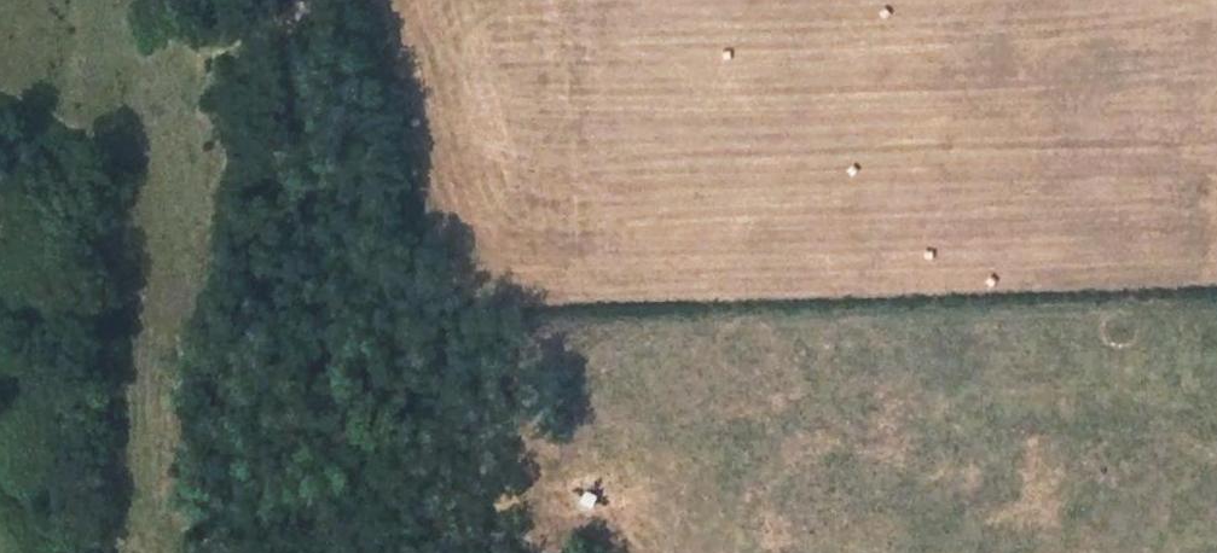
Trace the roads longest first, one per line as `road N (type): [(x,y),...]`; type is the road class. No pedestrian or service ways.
road 1 (track): [(300,0),(206,552)]

